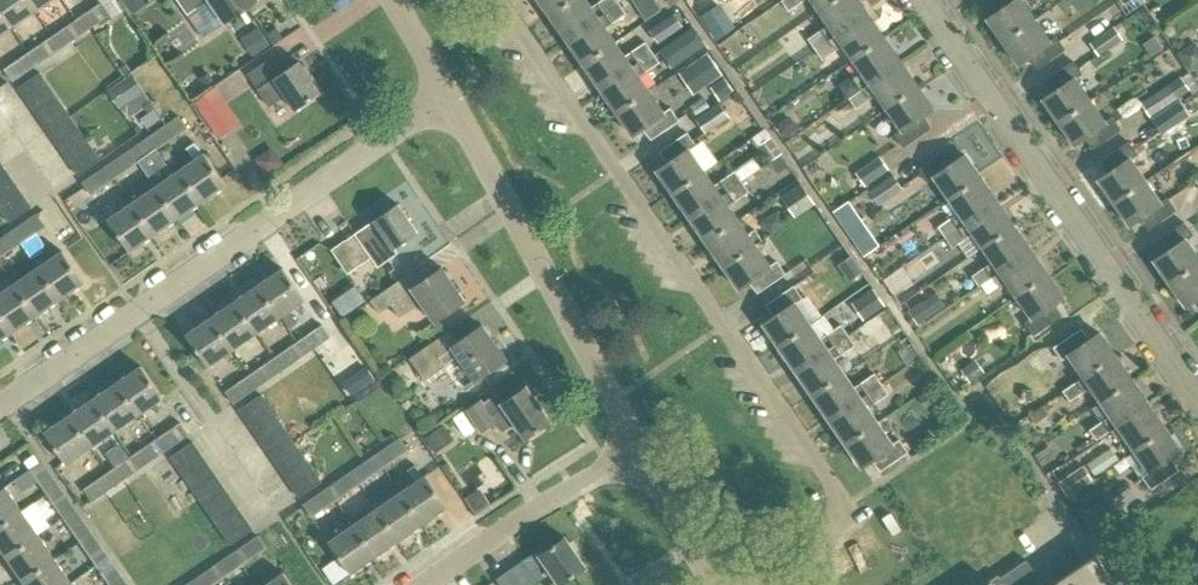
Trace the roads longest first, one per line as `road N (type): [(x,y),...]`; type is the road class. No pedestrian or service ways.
road 1 (residential): [(759,584),(833,534),(842,512),(838,490),(502,0)]
road 2 (residential): [(0,408),(447,101)]
road 3 (residential): [(1197,396),(923,0)]
road 4 (unclassified): [(638,445),(447,101)]
road 5 (residential): [(431,584),(638,445)]
road 6 (unclassified): [(713,584),(638,445)]

